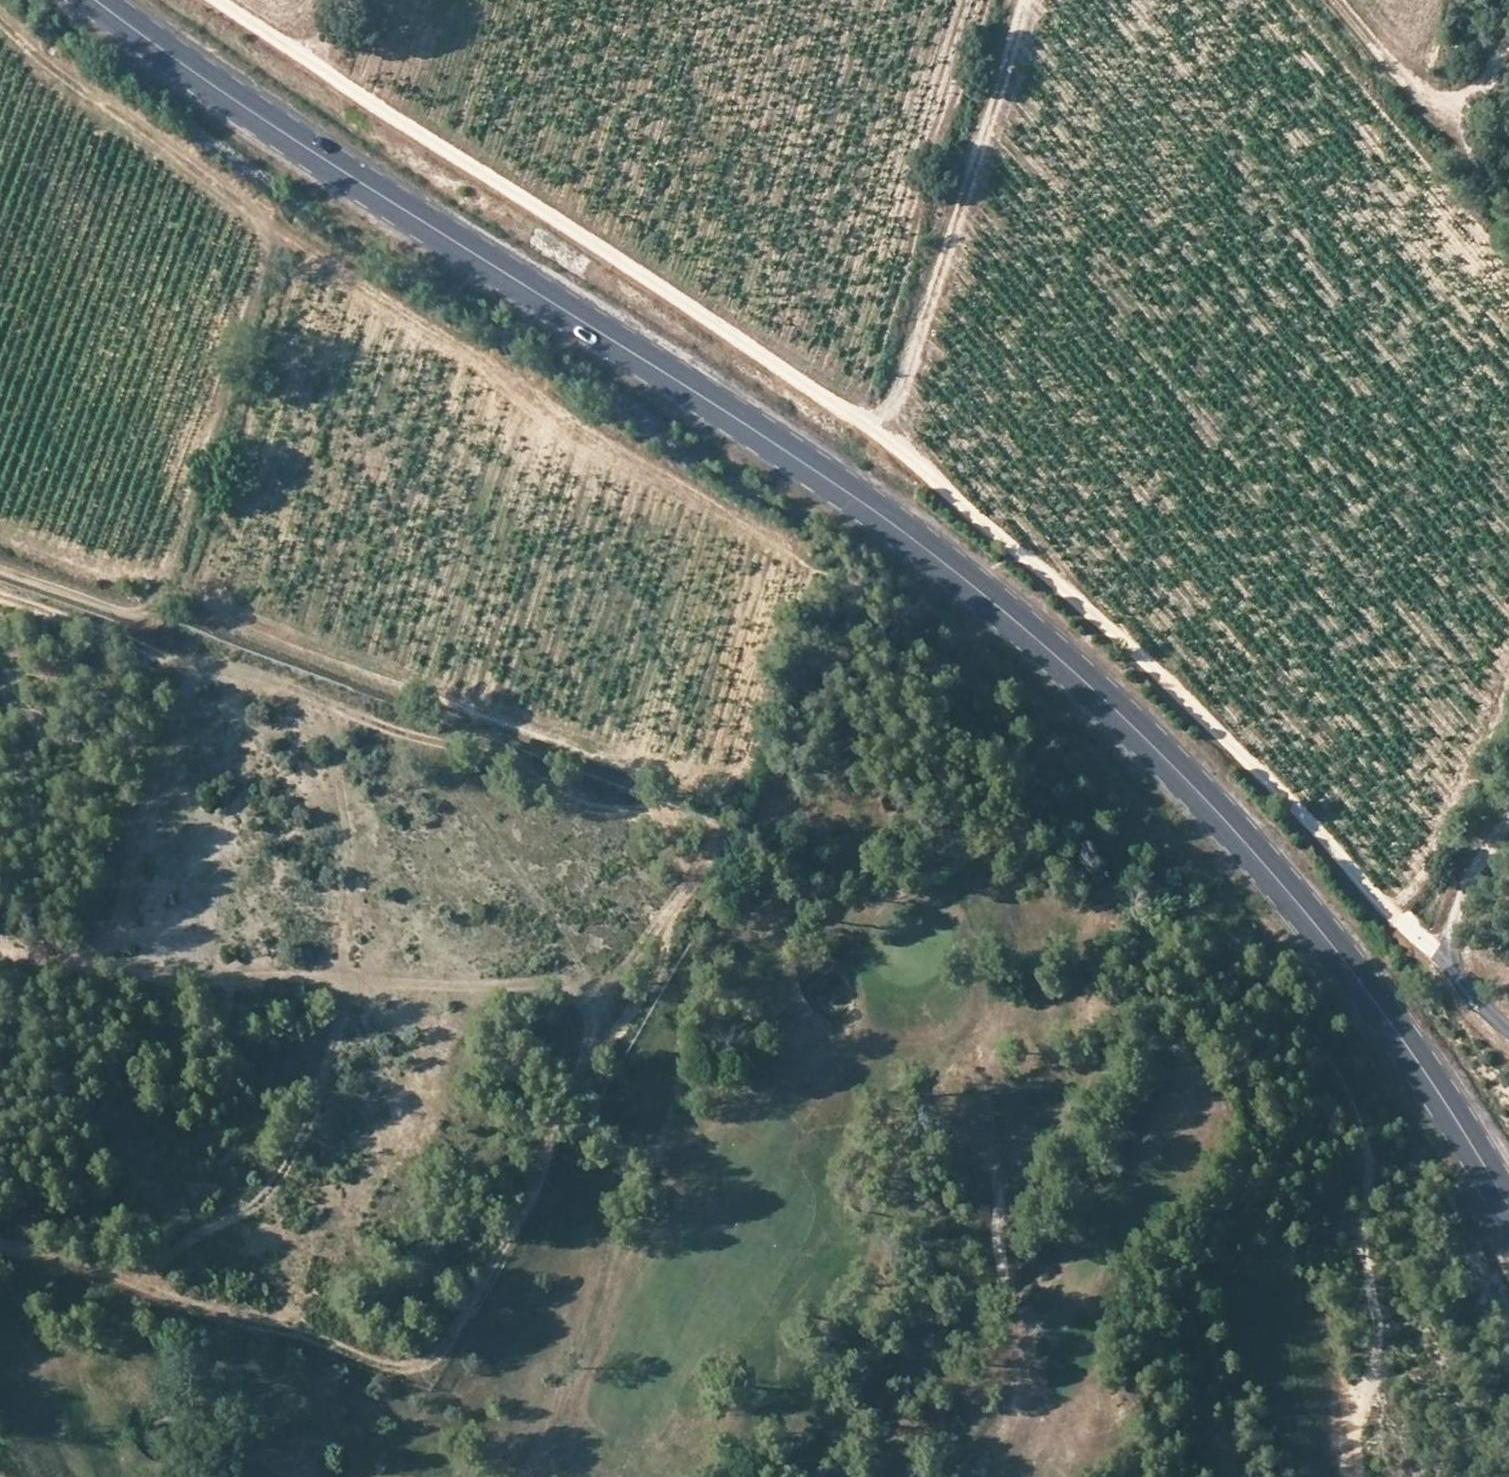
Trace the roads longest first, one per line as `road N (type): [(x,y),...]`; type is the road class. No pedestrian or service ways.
road 1 (primary): [(1508,1208),(1418,1063),(1313,923),(1171,764),(1051,652),(839,486),(250,111),(96,0)]
road 2 (track): [(0,1243),(389,1359),(410,1361),(444,1344),(531,1199),(555,1120),(648,989),(664,961),(670,920),(710,862),(696,824),(649,808),(589,803),(551,786)]
road 3 (track): [(0,17),(134,130),(280,237),(799,558)]
road 4 (track): [(120,1278),(237,1213),(277,1178),(306,1124),(333,1028),(333,945),(349,864),(335,745),(344,725),(375,723),(551,786)]
road 5 (track): [(0,954),(156,978),(564,989),(589,1021),(582,1074)]
road 6 (track): [(142,613),(217,628),(733,803)]
road 7 (track): [(882,439),(1024,0)]
road 8 (track): [(77,968),(115,939),(142,805),(168,764),(186,673)]
road 9 (track): [(1360,1476),(1357,1449),(1377,1382),(1379,1325),(1360,1254),(1368,1188)]
road 10 (track): [(1508,664),(1482,746),(1418,884),(1382,904)]
road 11 (track): [(0,568),(142,613),(168,576)]
road 12 (track): [(1508,207),(1488,182),(1463,118),(1508,37)]
road 13 (track): [(1463,118),(1419,97),(1335,0)]

